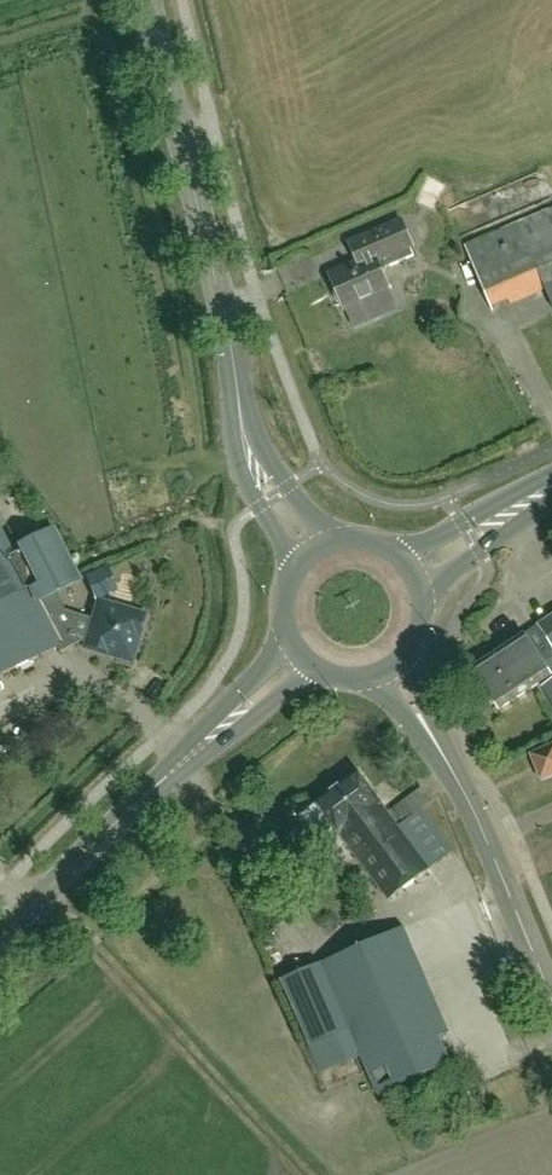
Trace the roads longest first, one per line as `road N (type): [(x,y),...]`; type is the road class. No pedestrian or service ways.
road 1 (tertiary): [(148,0),(240,410)]
road 2 (tertiary): [(0,940),(300,657)]
road 3 (tertiary): [(445,759),(551,996)]
road 4 (tertiary): [(240,410),(240,467),(295,575)]
road 5 (tertiary): [(353,543),(306,512),(240,410)]
road 6 (tertiary): [(413,575),(551,486)]

